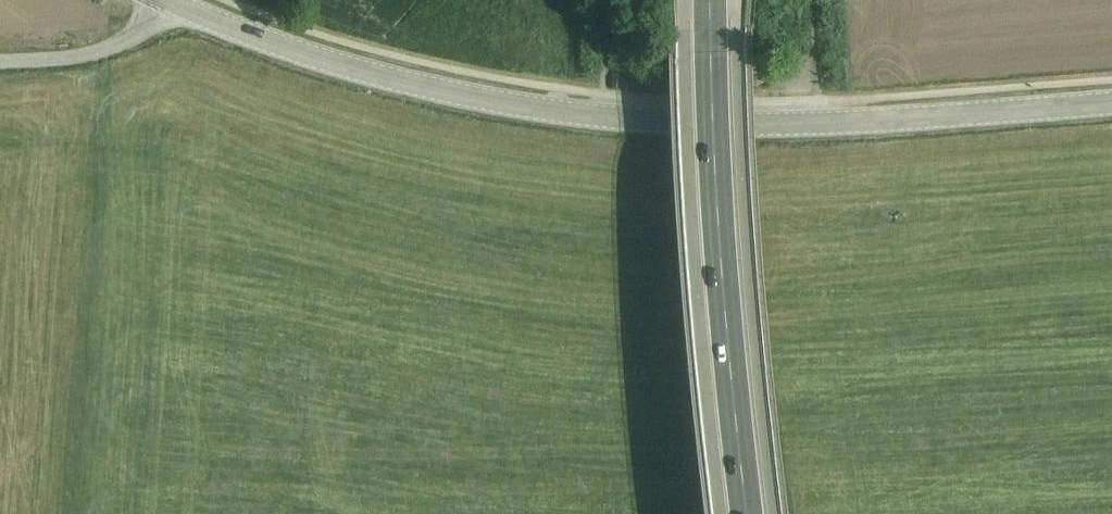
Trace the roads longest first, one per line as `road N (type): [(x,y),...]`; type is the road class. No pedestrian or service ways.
road 1 (unclassified): [(164,0),(407,83),(594,117),(819,124),(1111,102)]
road 2 (primary): [(708,0),(716,224),(743,513)]
road 3 (track): [(165,0),(141,32),(89,54),(0,62)]

